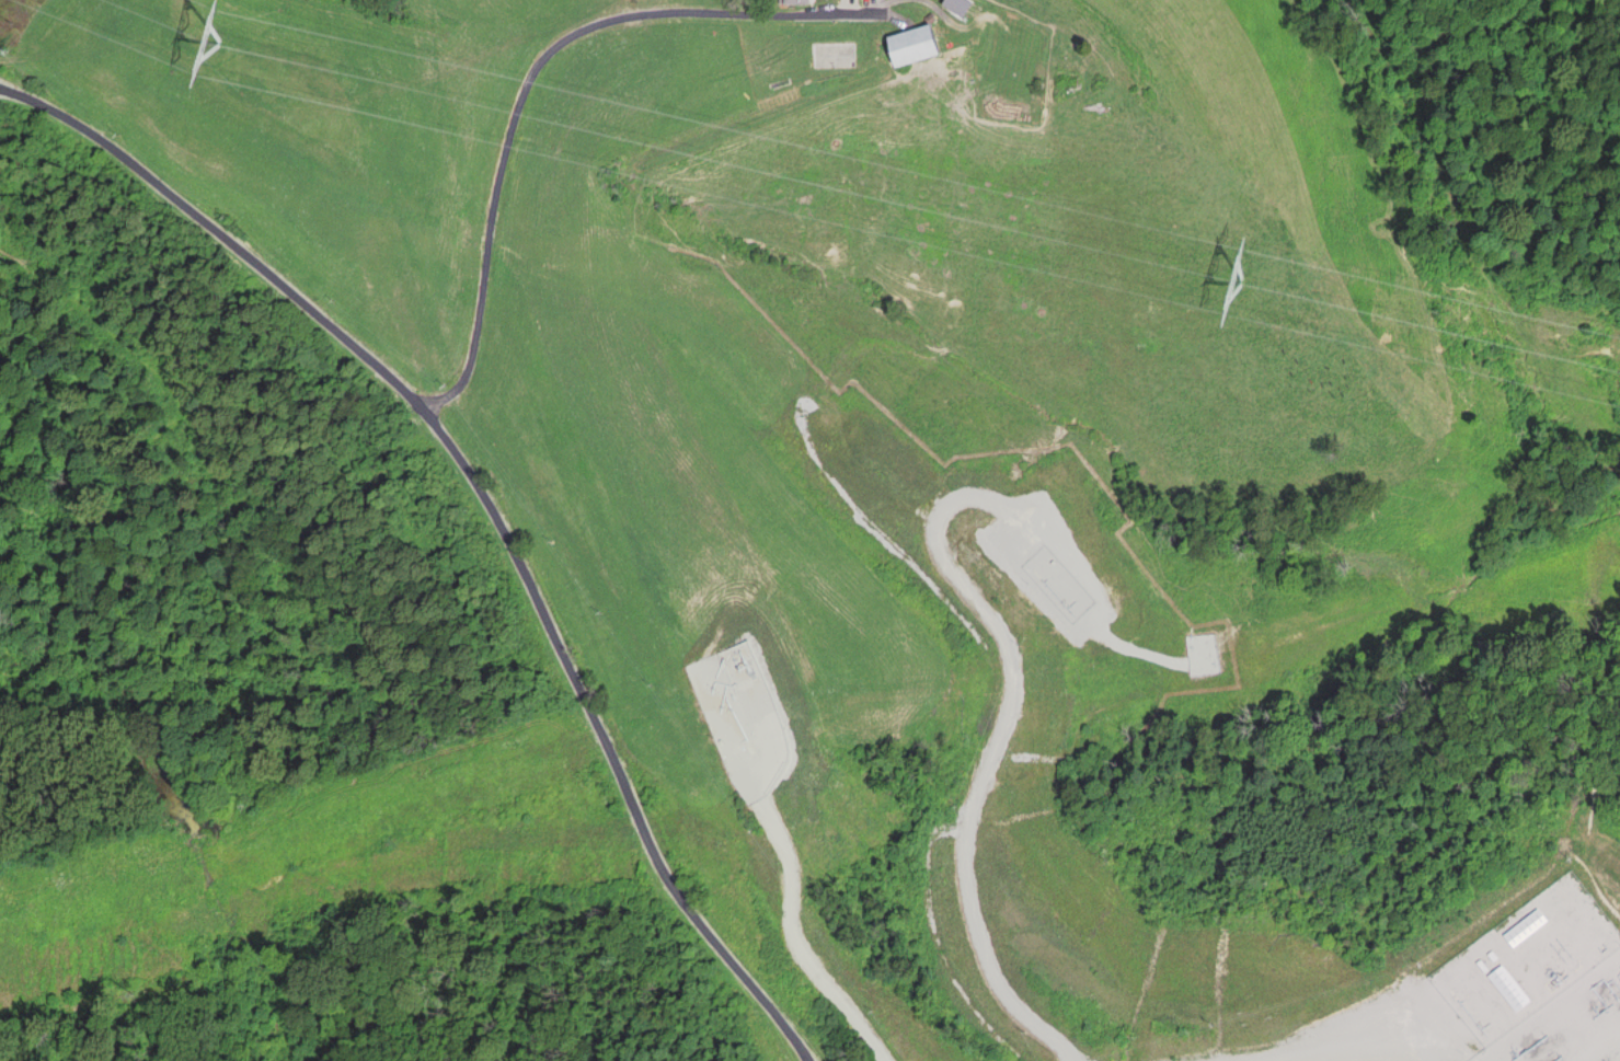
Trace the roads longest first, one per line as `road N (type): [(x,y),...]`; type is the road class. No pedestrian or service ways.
road 1 (residential): [(807,1060),(664,872),(536,583),(430,412),(117,148),(42,104),(0,91)]
road 2 (residential): [(430,412),(461,388),(476,347),(496,187),(533,62),(566,35),(612,18),(874,12)]

